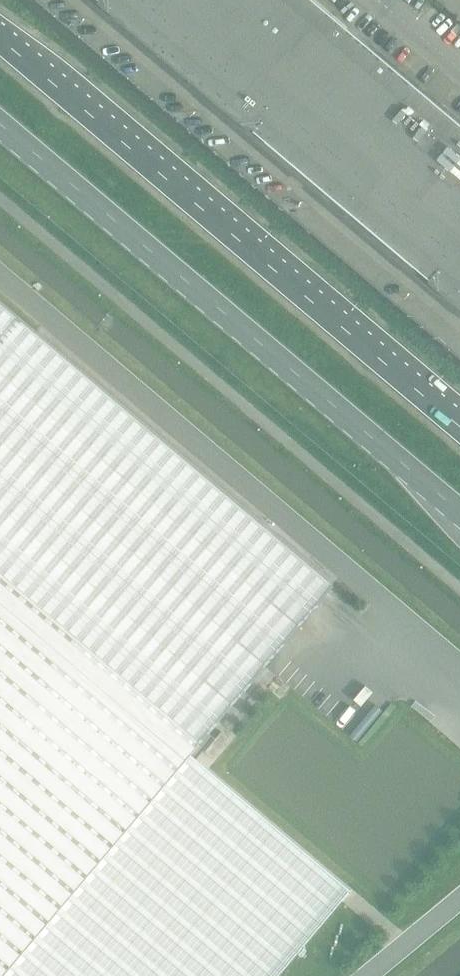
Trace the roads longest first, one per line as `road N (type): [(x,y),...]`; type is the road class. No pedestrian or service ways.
road 1 (primary): [(459,429),(0,39)]
road 2 (primary): [(0,127),(459,513)]

